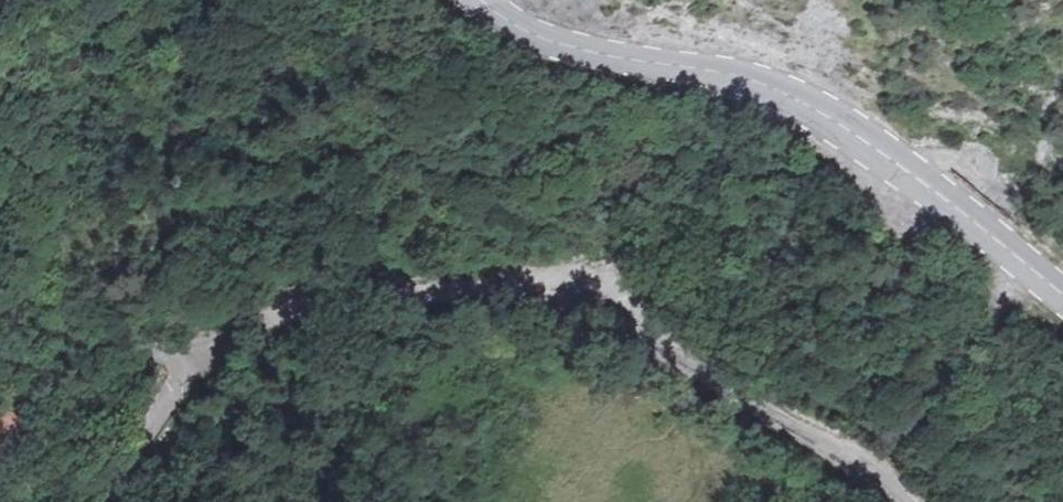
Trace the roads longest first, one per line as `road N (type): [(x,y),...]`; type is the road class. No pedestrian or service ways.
road 1 (unclassified): [(907,501),(884,471),(716,381),(641,313),(580,277),(508,263),(382,287),(298,308),(200,361)]
road 2 (secondary): [(1062,289),(882,146),(814,104),(744,79),(579,41),(492,0)]
road 3 (unclassified): [(200,361),(0,359)]
road 4 (unclassified): [(200,361),(104,501)]

